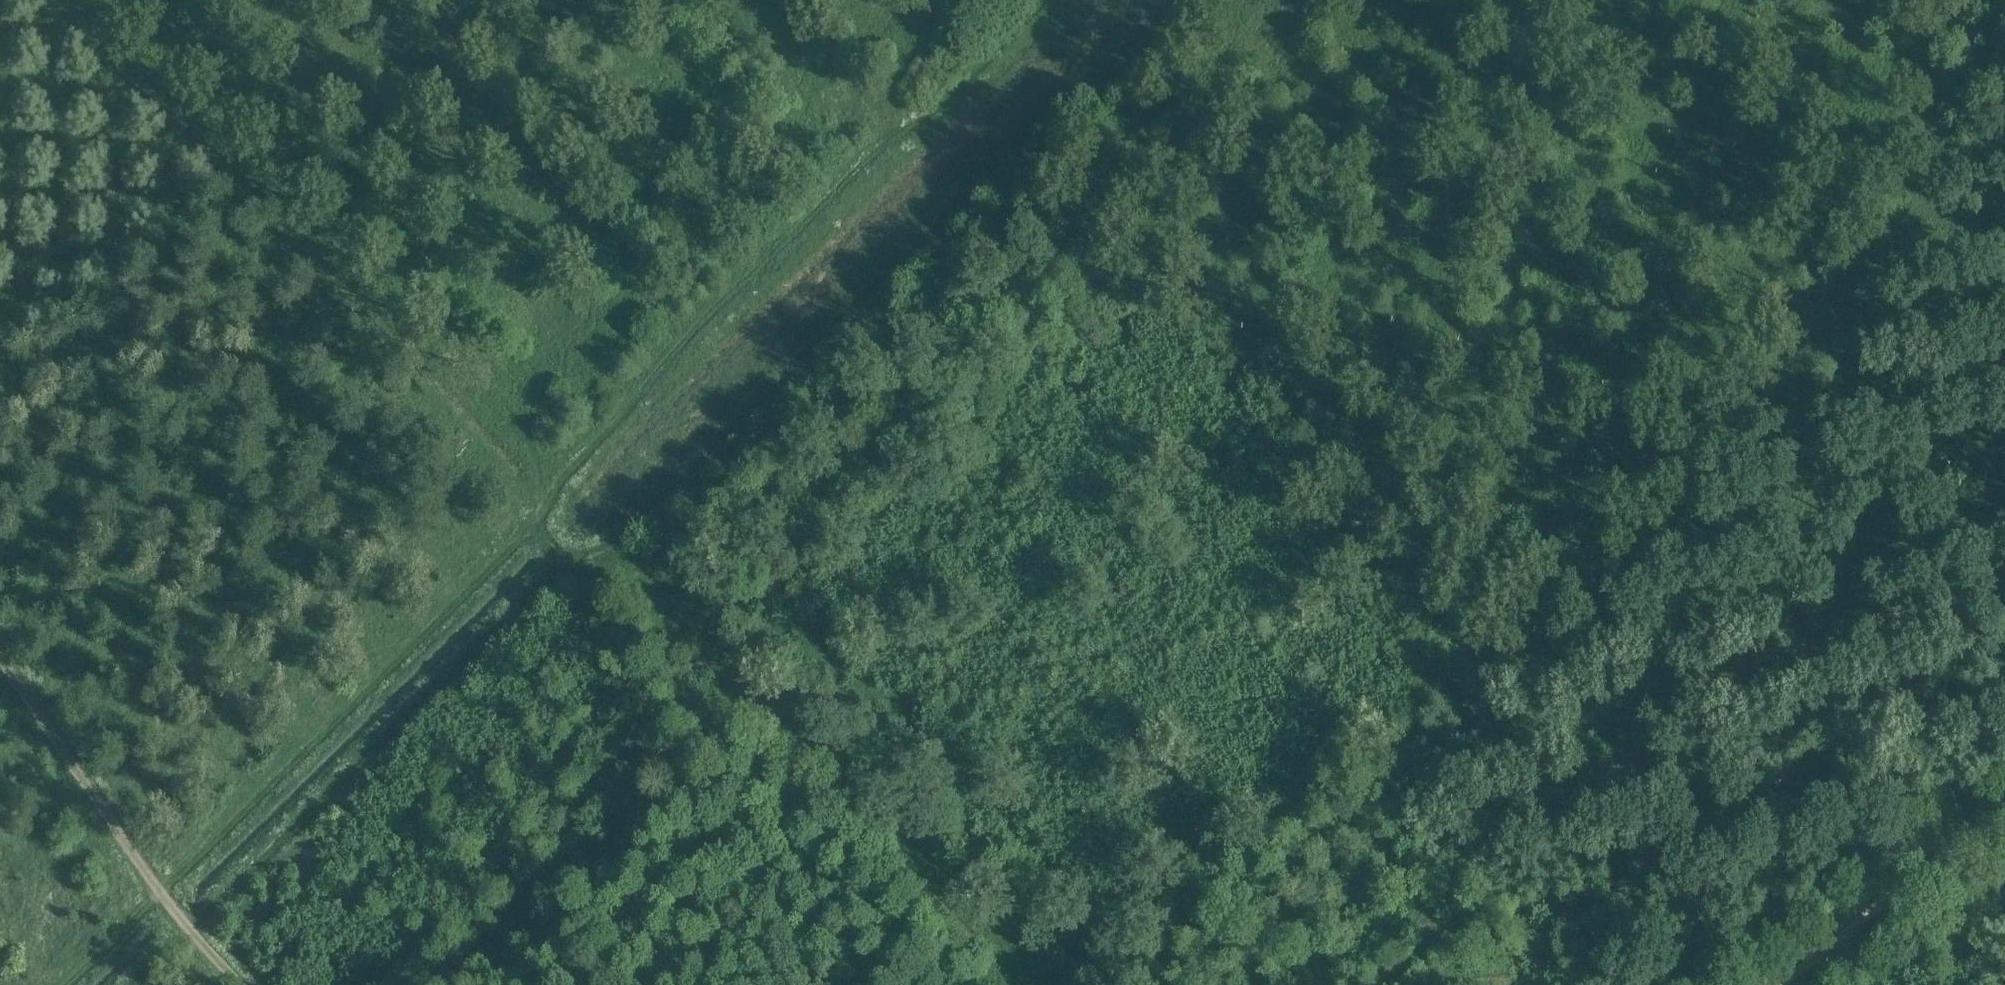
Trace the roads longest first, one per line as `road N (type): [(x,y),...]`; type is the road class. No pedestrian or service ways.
road 1 (track): [(242,984),(195,933),(0,625)]
road 2 (track): [(1778,984),(2004,807)]

